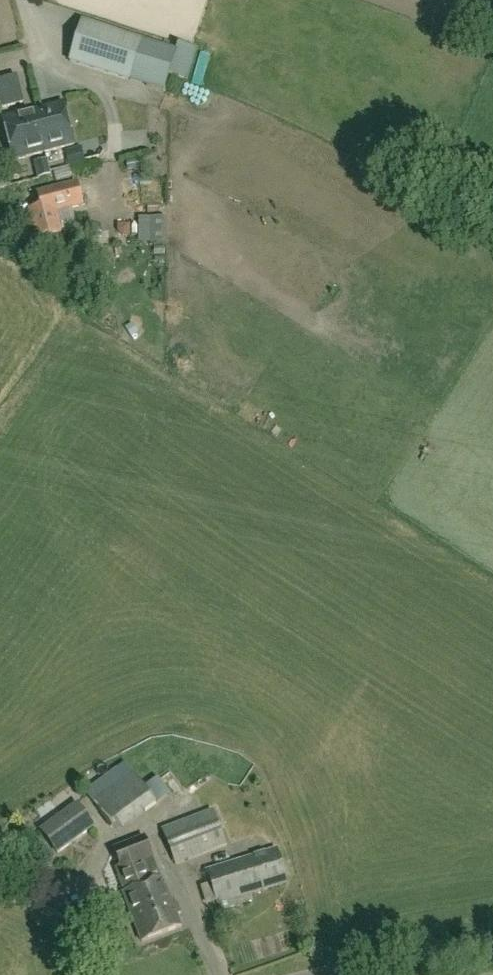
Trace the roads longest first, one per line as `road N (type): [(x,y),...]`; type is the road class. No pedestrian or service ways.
road 1 (unclassified): [(492,945),(319,974)]

